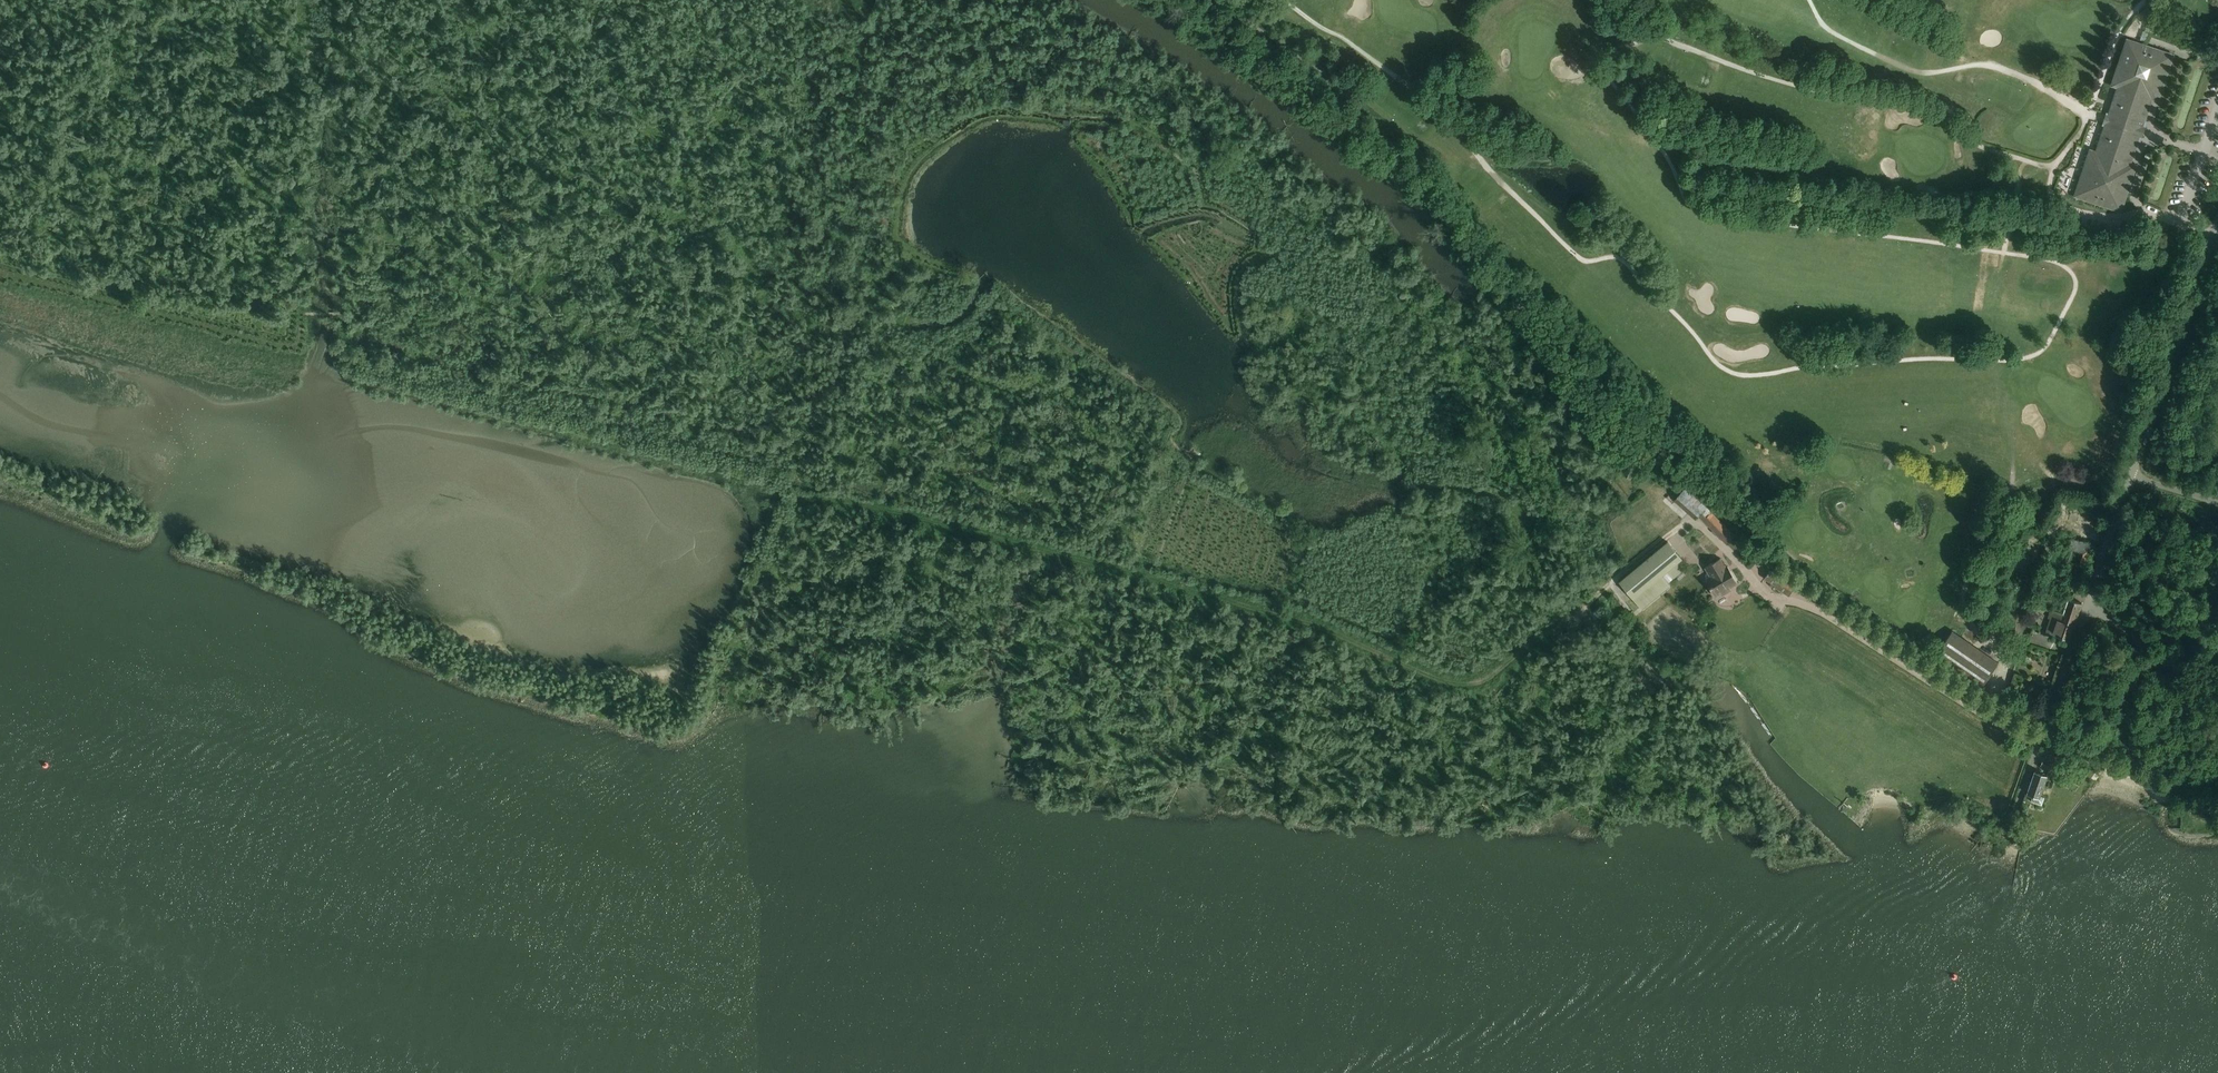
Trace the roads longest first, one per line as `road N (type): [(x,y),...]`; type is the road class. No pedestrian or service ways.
road 1 (unclassified): [(2038,747),(1811,607),(1782,602),(1698,524)]
road 2 (unclassified): [(2038,747),(2133,479)]
road 3 (unclassified): [(2217,233),(2133,479)]

